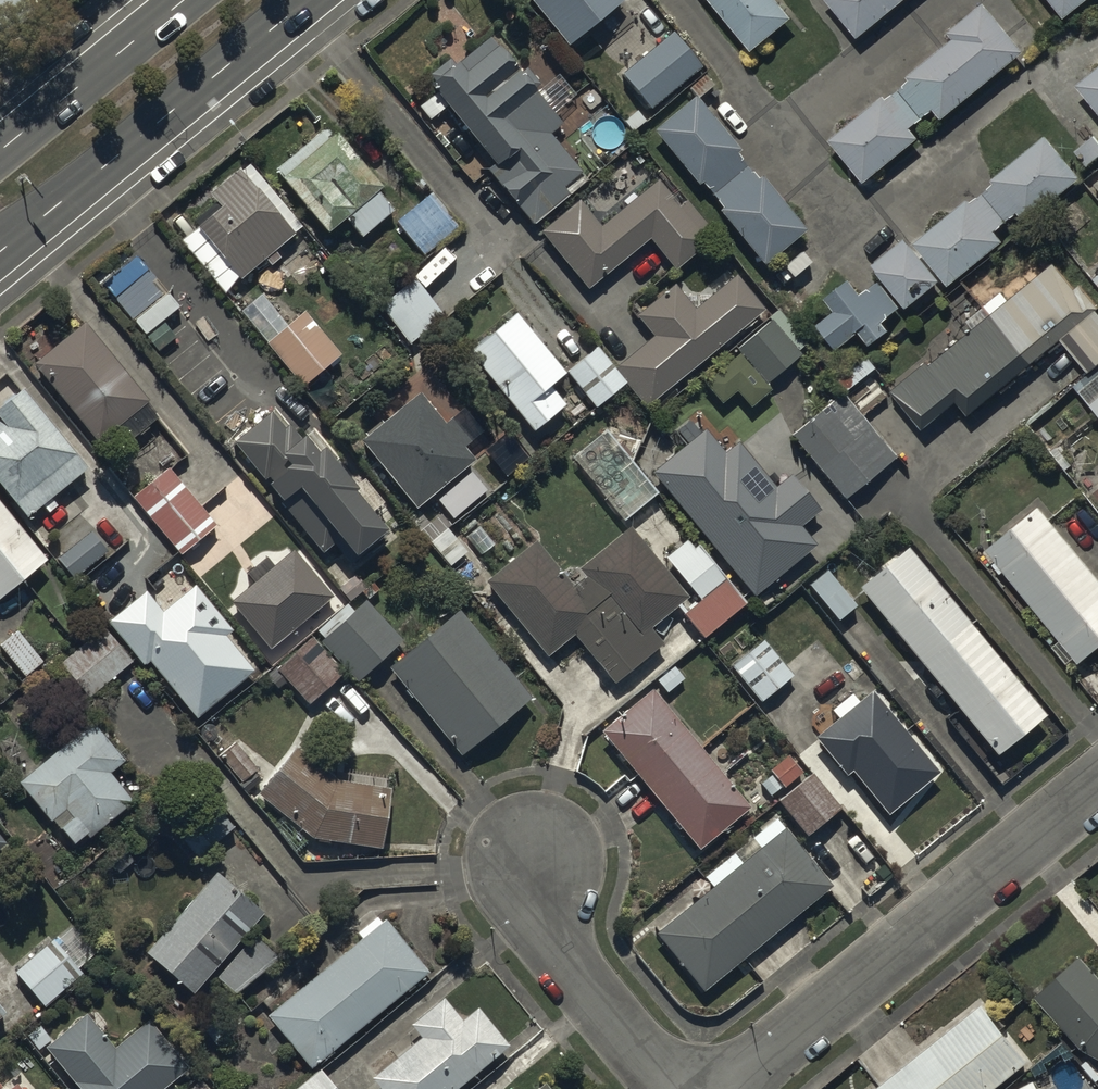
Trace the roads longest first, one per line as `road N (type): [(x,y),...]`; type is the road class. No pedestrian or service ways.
road 1 (residential): [(1097,788),(719,1088)]
road 2 (secondary): [(327,0),(0,267)]
road 3 (residential): [(671,1088),(553,954),(537,899),(541,855)]
road 4 (secondary): [(0,151),(184,0)]

